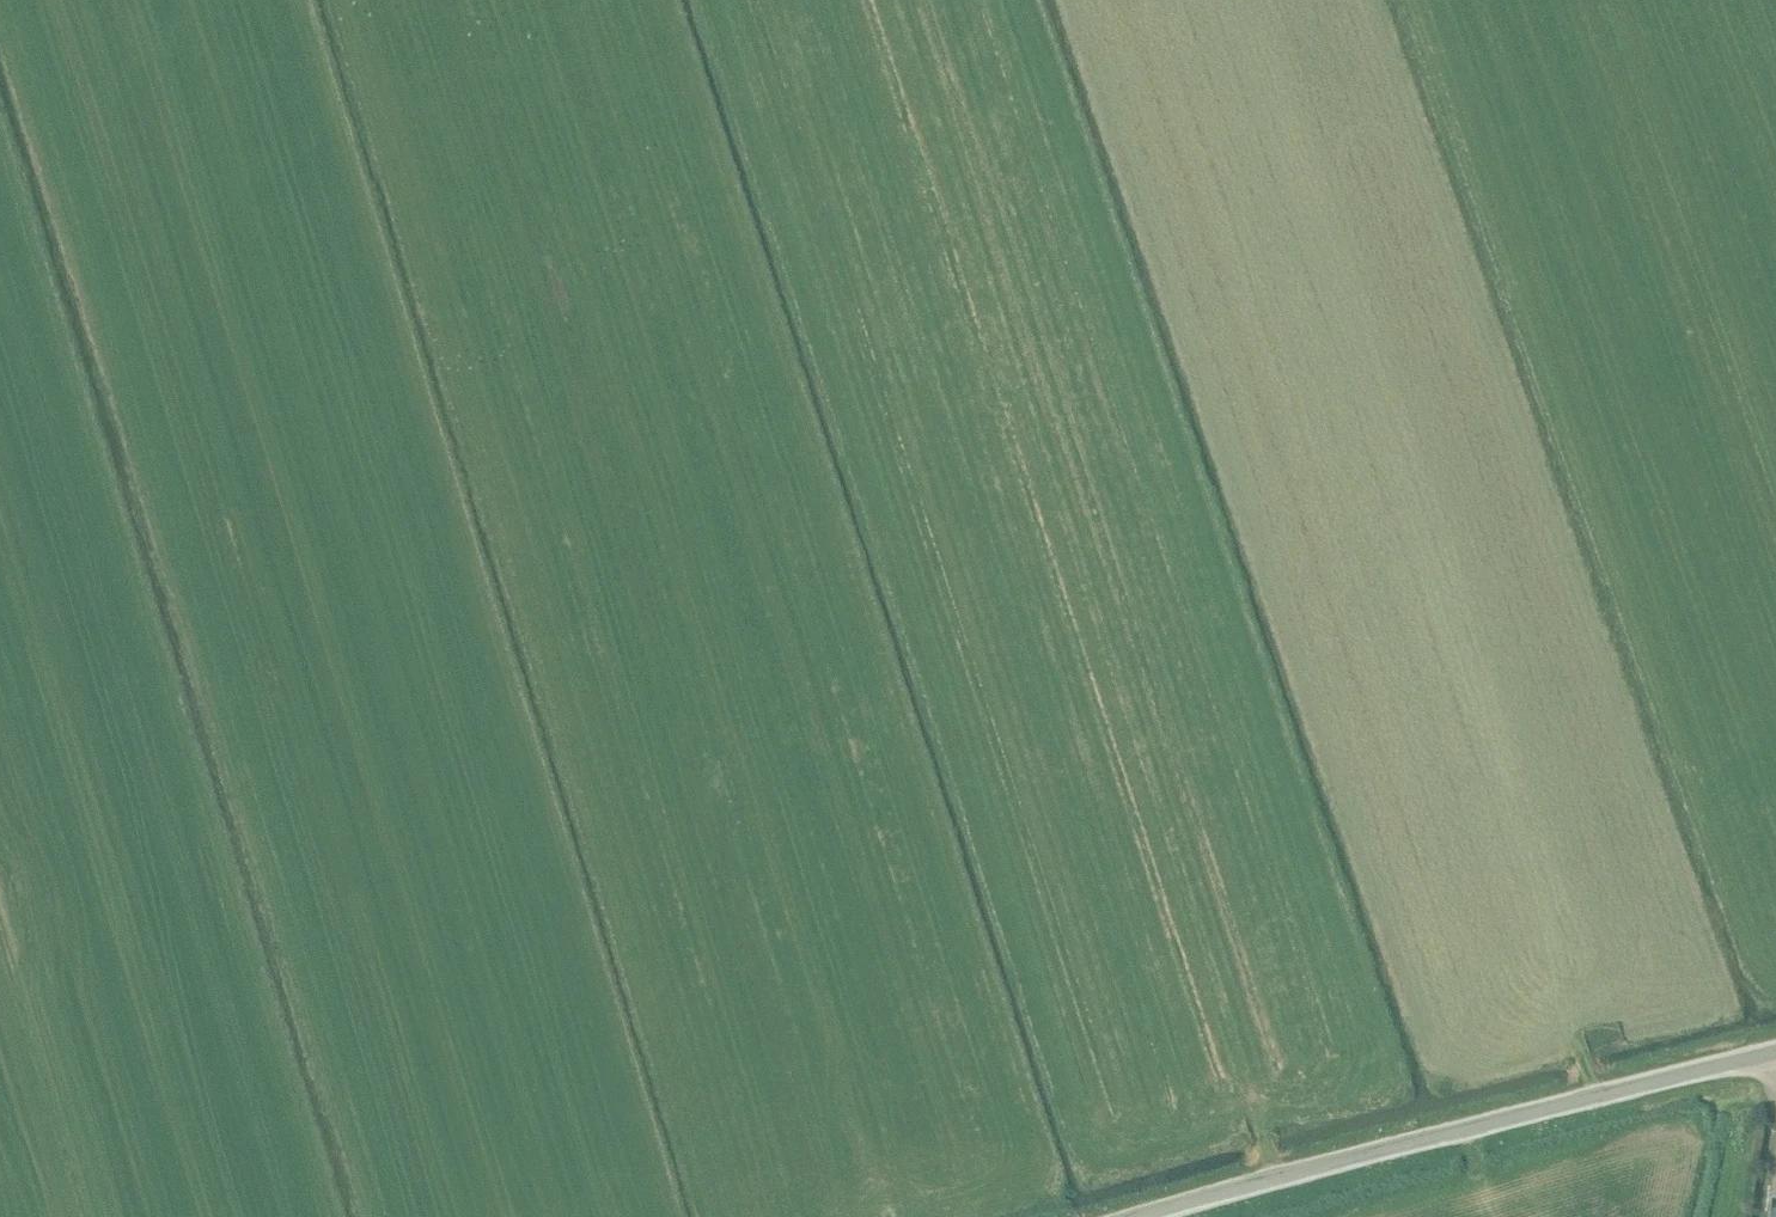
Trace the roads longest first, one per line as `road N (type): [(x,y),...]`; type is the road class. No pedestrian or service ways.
road 1 (unclassified): [(1129,1216),(1775,1053)]

